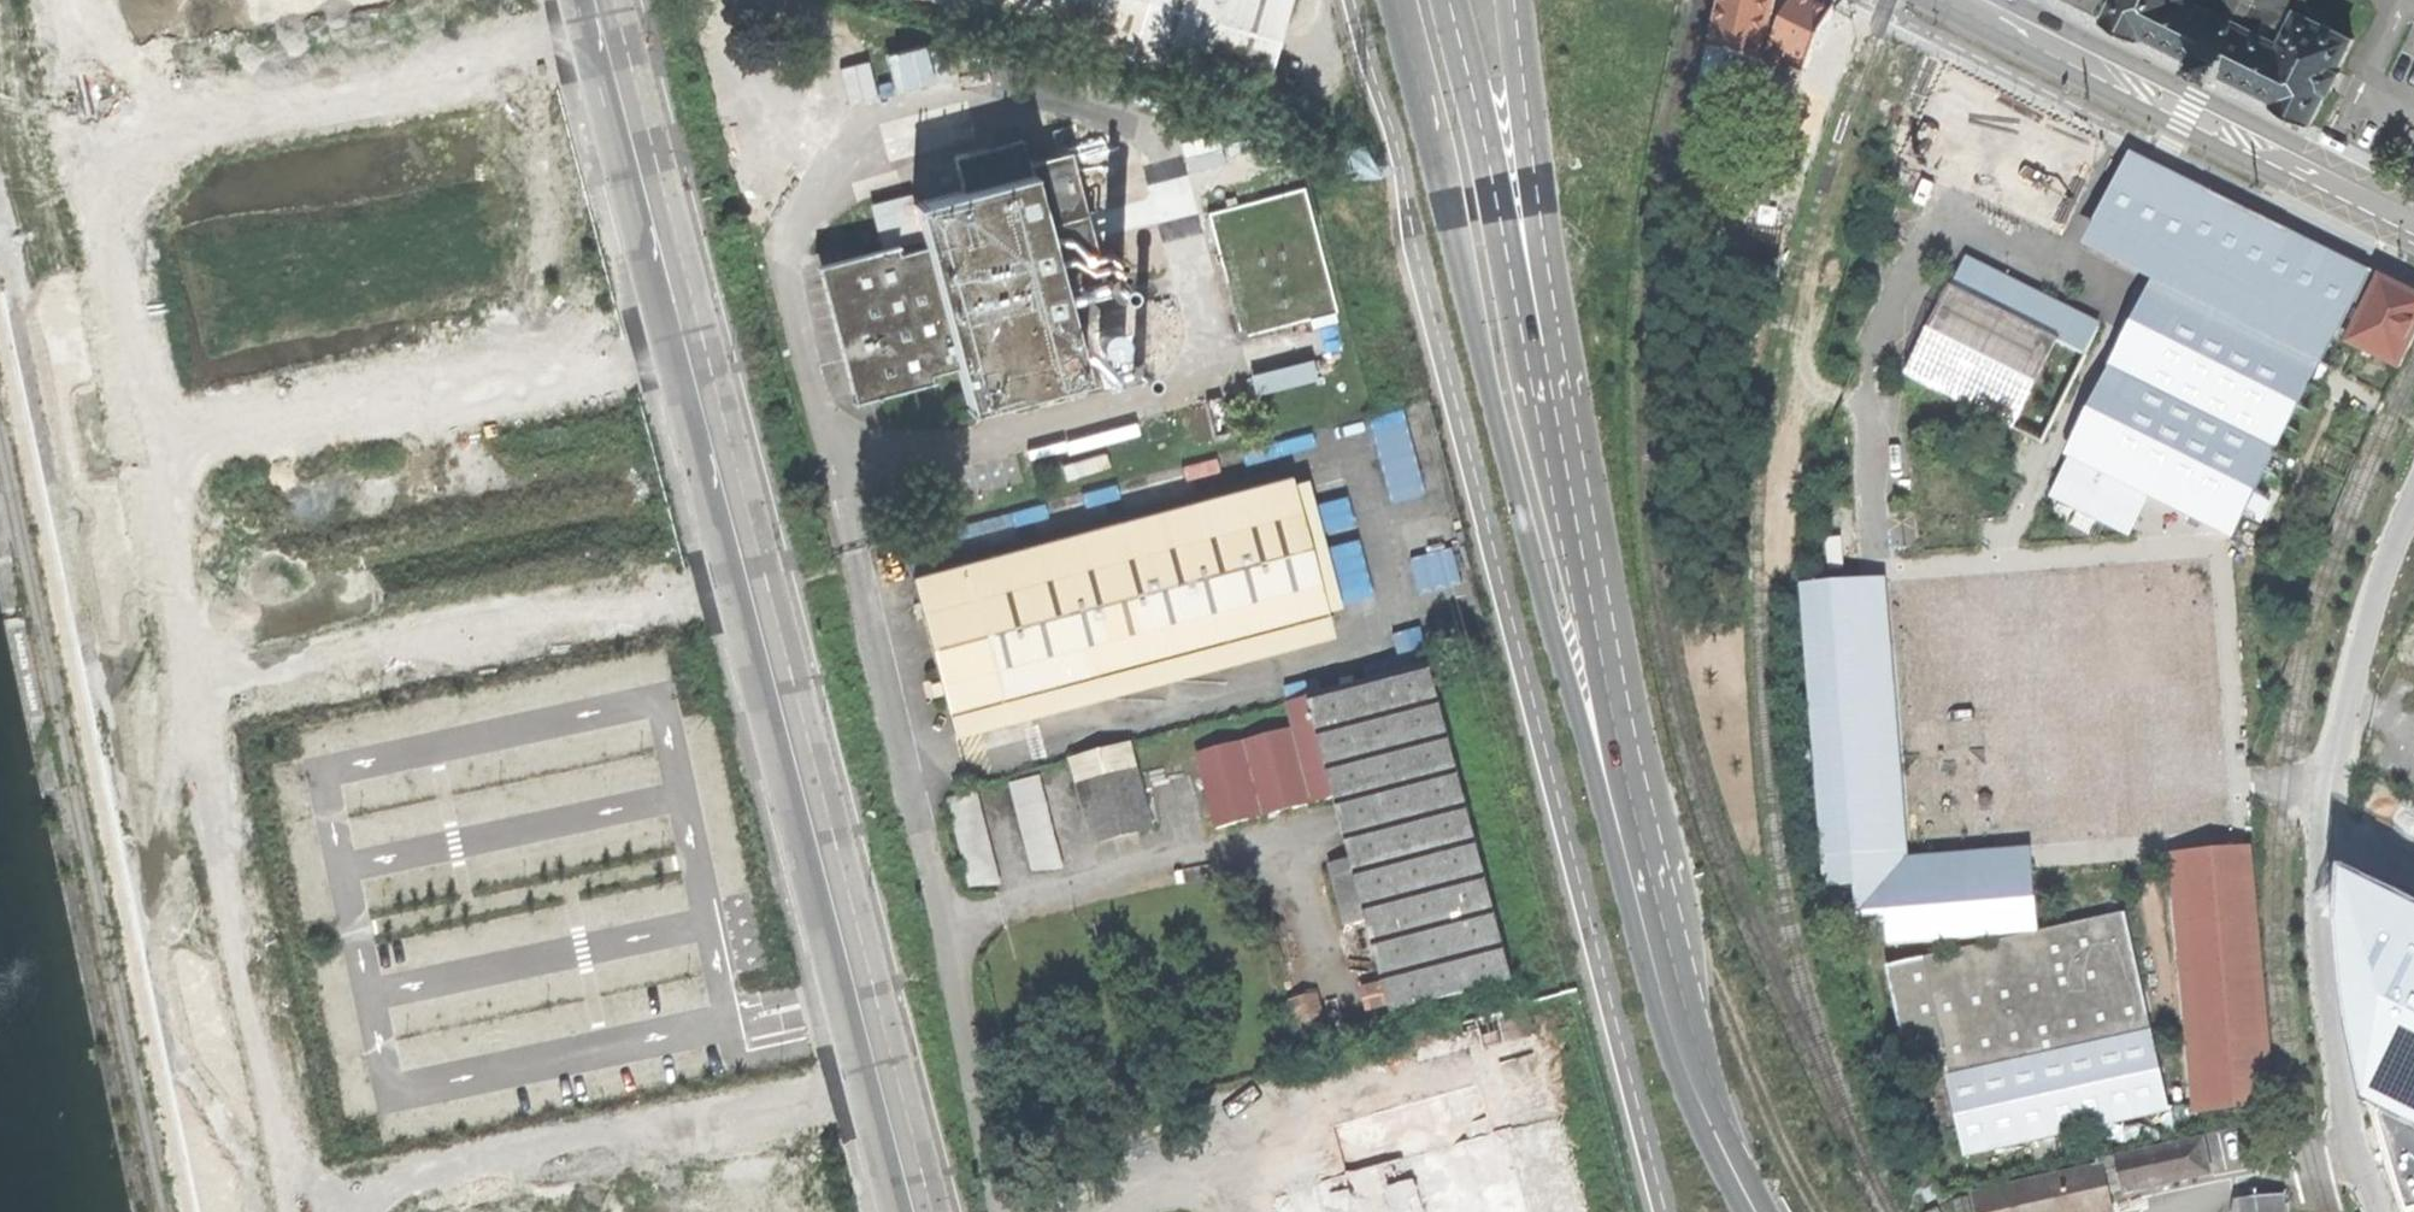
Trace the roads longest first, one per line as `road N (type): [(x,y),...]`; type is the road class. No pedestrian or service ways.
road 1 (primary): [(1395,0),(1548,617),(1617,797)]
road 2 (residential): [(261,1200),(882,1064)]
road 3 (residential): [(171,699),(754,581)]
road 4 (residential): [(125,438),(686,323)]
road 5 (residential): [(77,147),(611,43)]
road 6 (primary): [(1617,797),(1599,604),(1525,274)]
road 7 (residential): [(171,699),(261,1200)]
road 8 (unclassified): [(754,581),(882,1064)]
road 9 (primary): [(1617,797),(1706,1104),(1756,1211)]
road 10 (unclassified): [(2413,226),(2042,41)]
road 11 (unclassified): [(2378,1211),(2328,1017),(2325,834)]
road 12 (unclassified): [(2325,834),(2357,653),(2413,467)]
road 13 (residential): [(77,147),(125,438)]
road 14 (unclassified): [(611,43),(686,323)]
road 15 (primary): [(1525,274),(1450,0)]
road 16 (unclassified): [(1525,274),(1515,0)]
road 17 (unclassified): [(686,323),(754,581)]
road 18 (residential): [(125,438),(171,699)]
road 19 (unclassified): [(882,1064),(919,1211)]
road 20 (residential): [(55,0),(77,147)]

